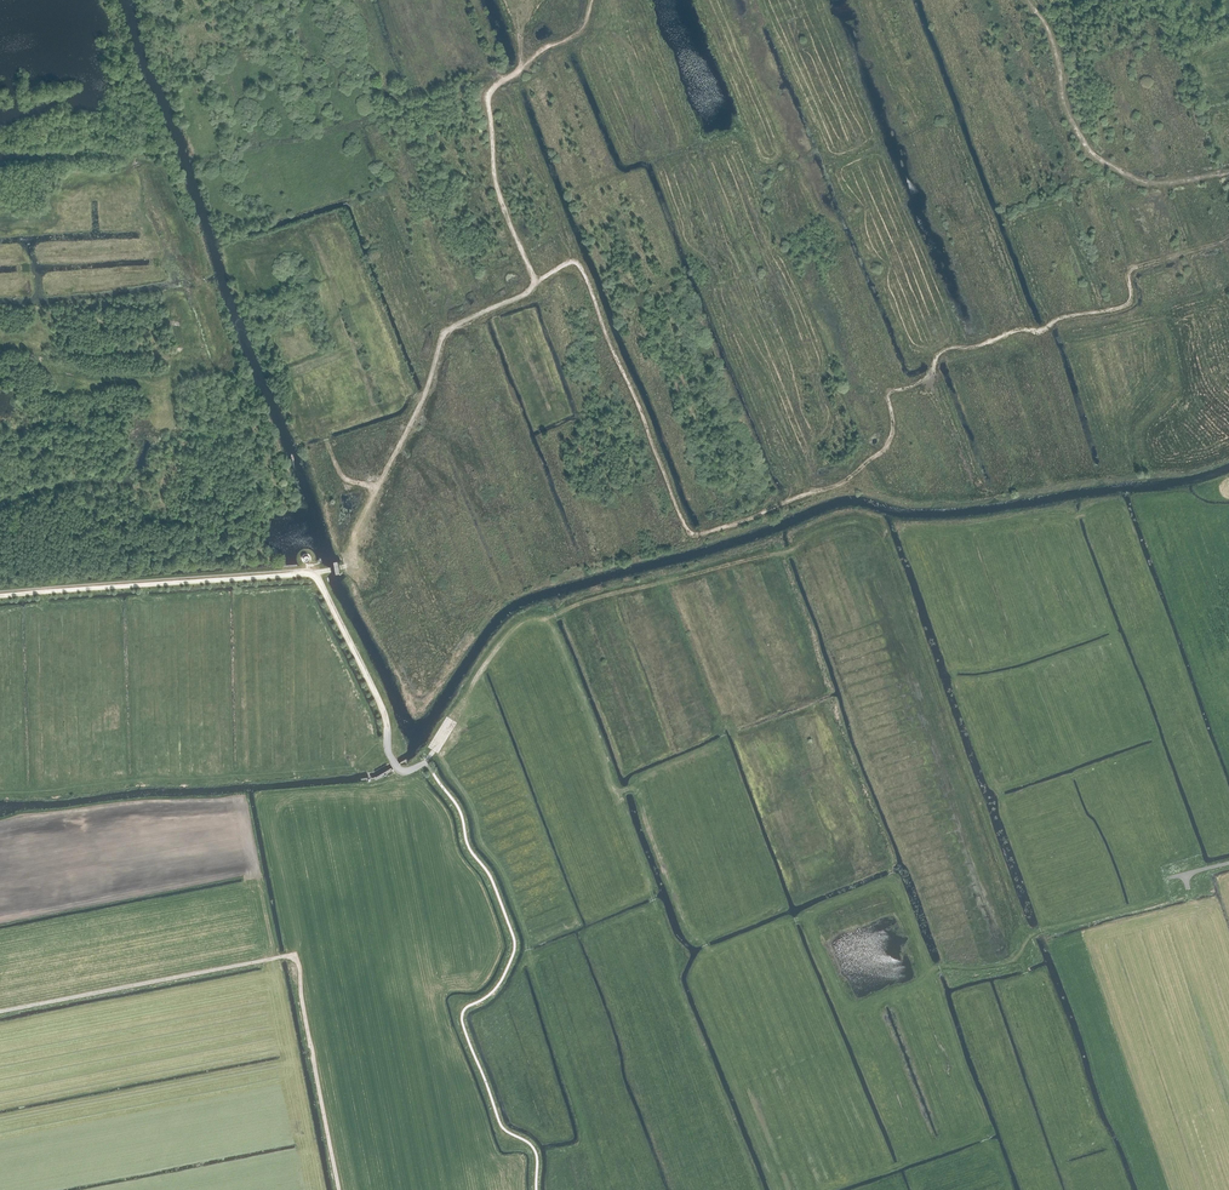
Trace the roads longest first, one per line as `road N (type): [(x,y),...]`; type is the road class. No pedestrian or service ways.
road 1 (track): [(0,596),(310,575),(382,712),(387,740)]

